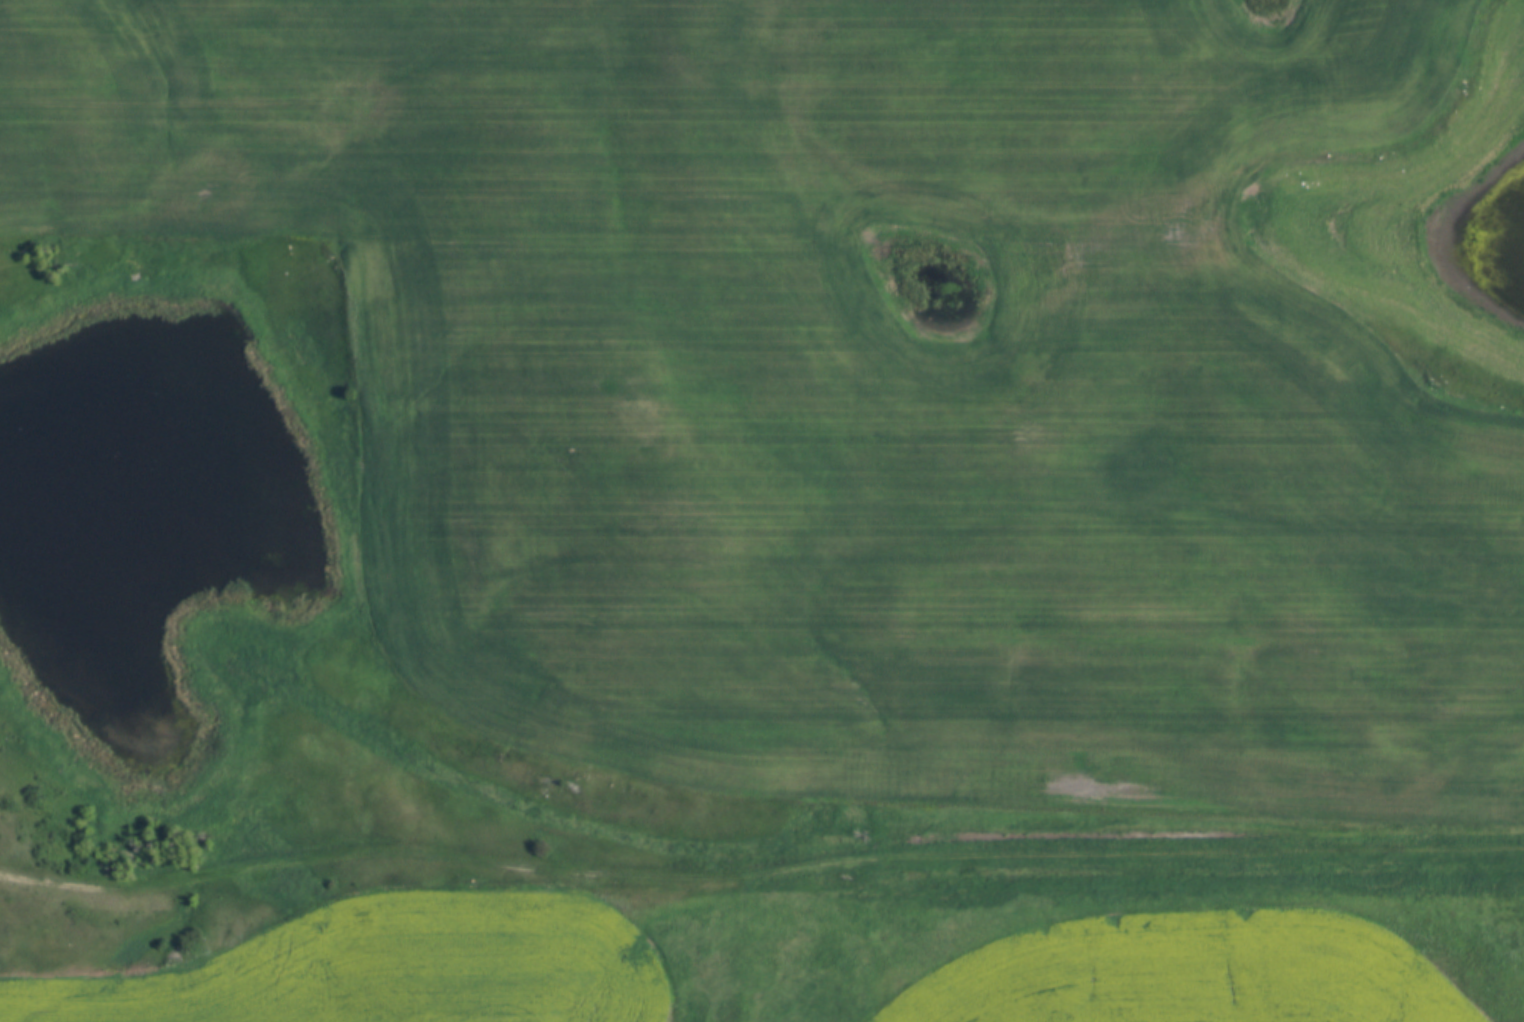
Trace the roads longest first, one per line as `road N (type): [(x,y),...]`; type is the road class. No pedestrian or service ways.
road 1 (track): [(1523,851),(1362,865),(681,880),(526,871),(425,854),(283,864),(139,893),(0,883)]

